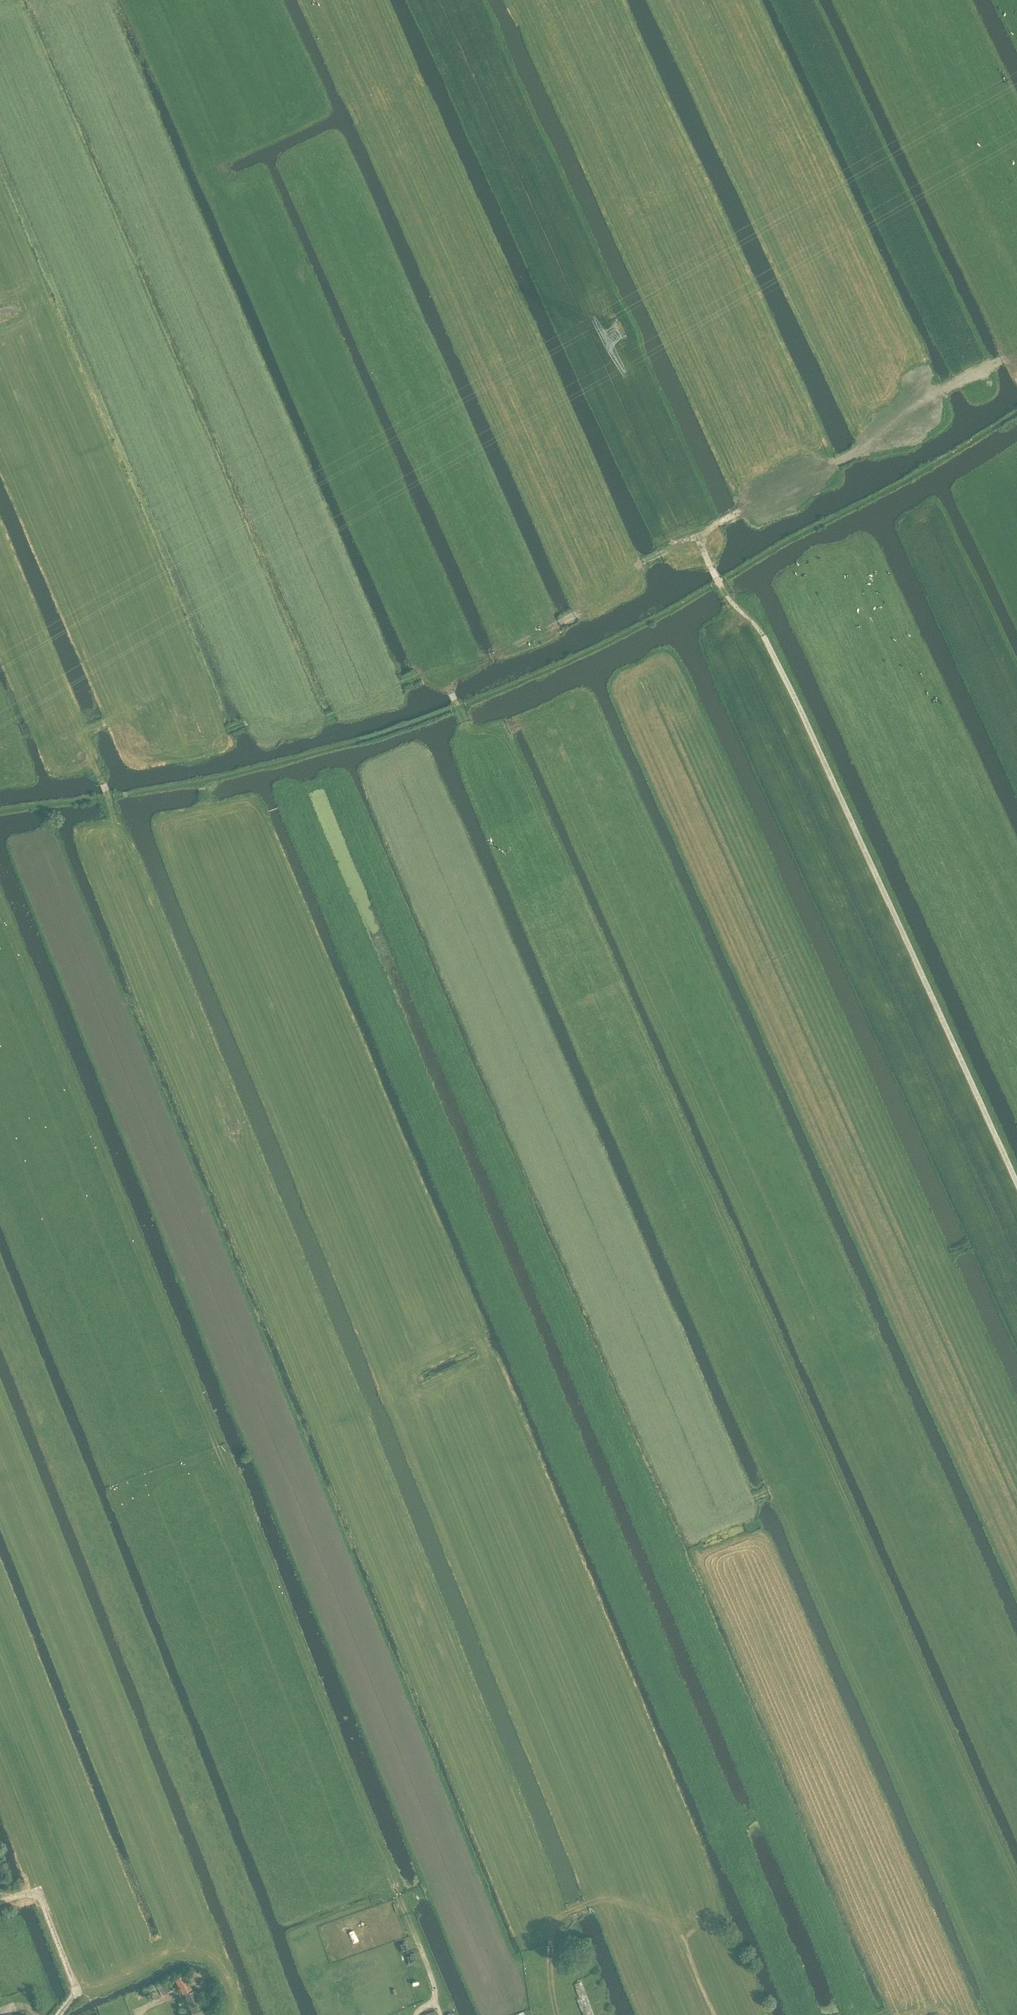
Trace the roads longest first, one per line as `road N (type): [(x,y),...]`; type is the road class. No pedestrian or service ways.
road 1 (track): [(698,536),(718,582),(763,633),(1016,1180)]

